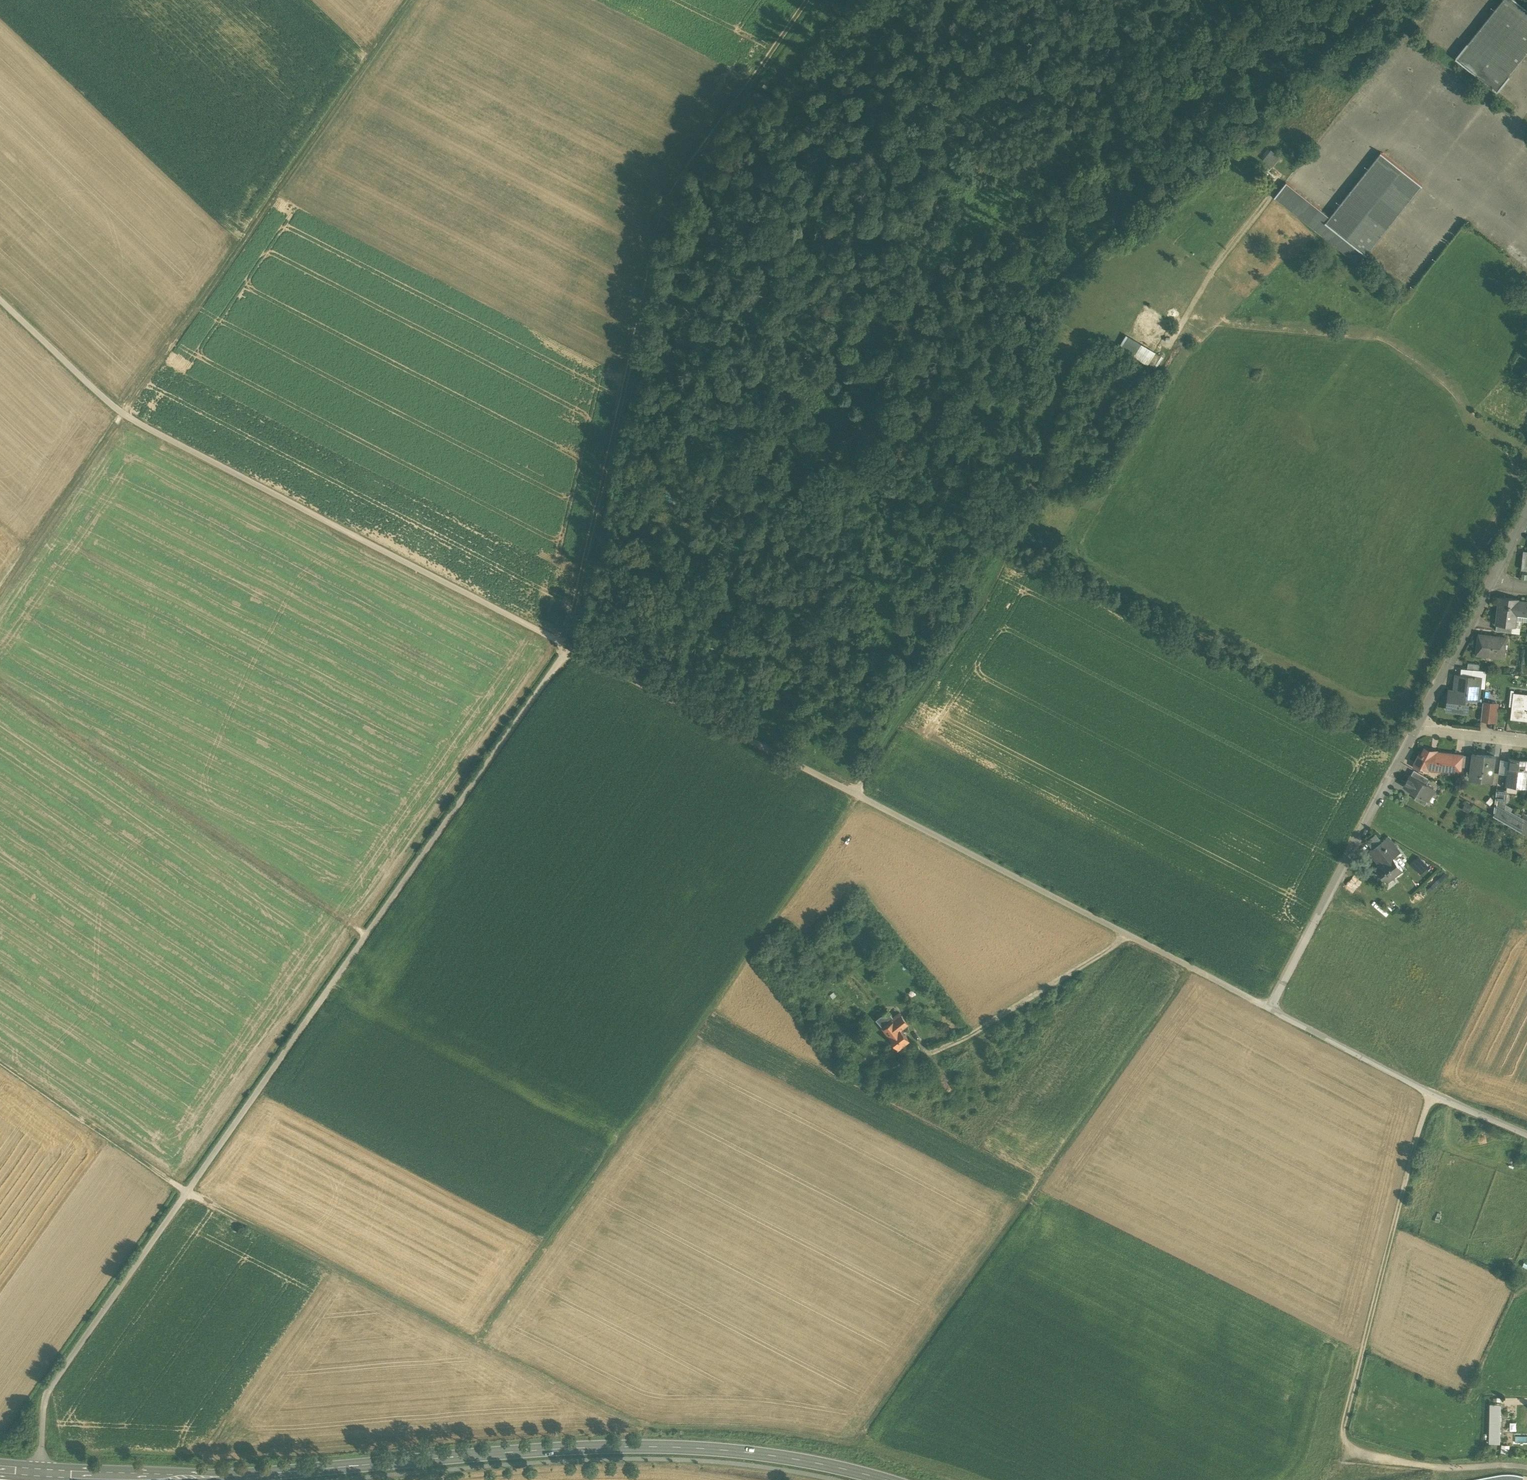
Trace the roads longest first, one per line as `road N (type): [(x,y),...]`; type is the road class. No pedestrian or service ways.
road 1 (track): [(1193,968),(853,1444),(716,1424),(633,1426),(189,1192)]
road 2 (secondary): [(870,1479),(749,1453),(637,1447),(210,1474),(44,1473)]
road 3 (track): [(409,0),(0,594)]
road 4 (track): [(568,647),(665,204),(808,0)]
road 5 (track): [(568,647),(123,416),(0,300)]
road 6 (track): [(477,1345),(861,799)]
road 7 (track): [(568,647),(189,1192)]
road 8 (track): [(369,936),(0,691)]
road 9 (track): [(1433,1094),(1342,1435),(1347,1444)]
road 10 (track): [(189,1192),(54,1384),(44,1412),(44,1473)]
road 11 (track): [(857,795),(568,647)]
road 12 (residential): [(1416,727),(1268,1010)]
road 13 (track): [(1127,932),(857,795)]
road 14 (residential): [(1526,1135),(1268,1010)]
road 15 (track): [(0,1064),(189,1192)]
road 16 (track): [(1526,1468),(1420,1463),(1347,1444)]
road 17 (residential): [(1493,582),(1416,727)]
road 18 (track): [(1268,1010),(1127,932)]

